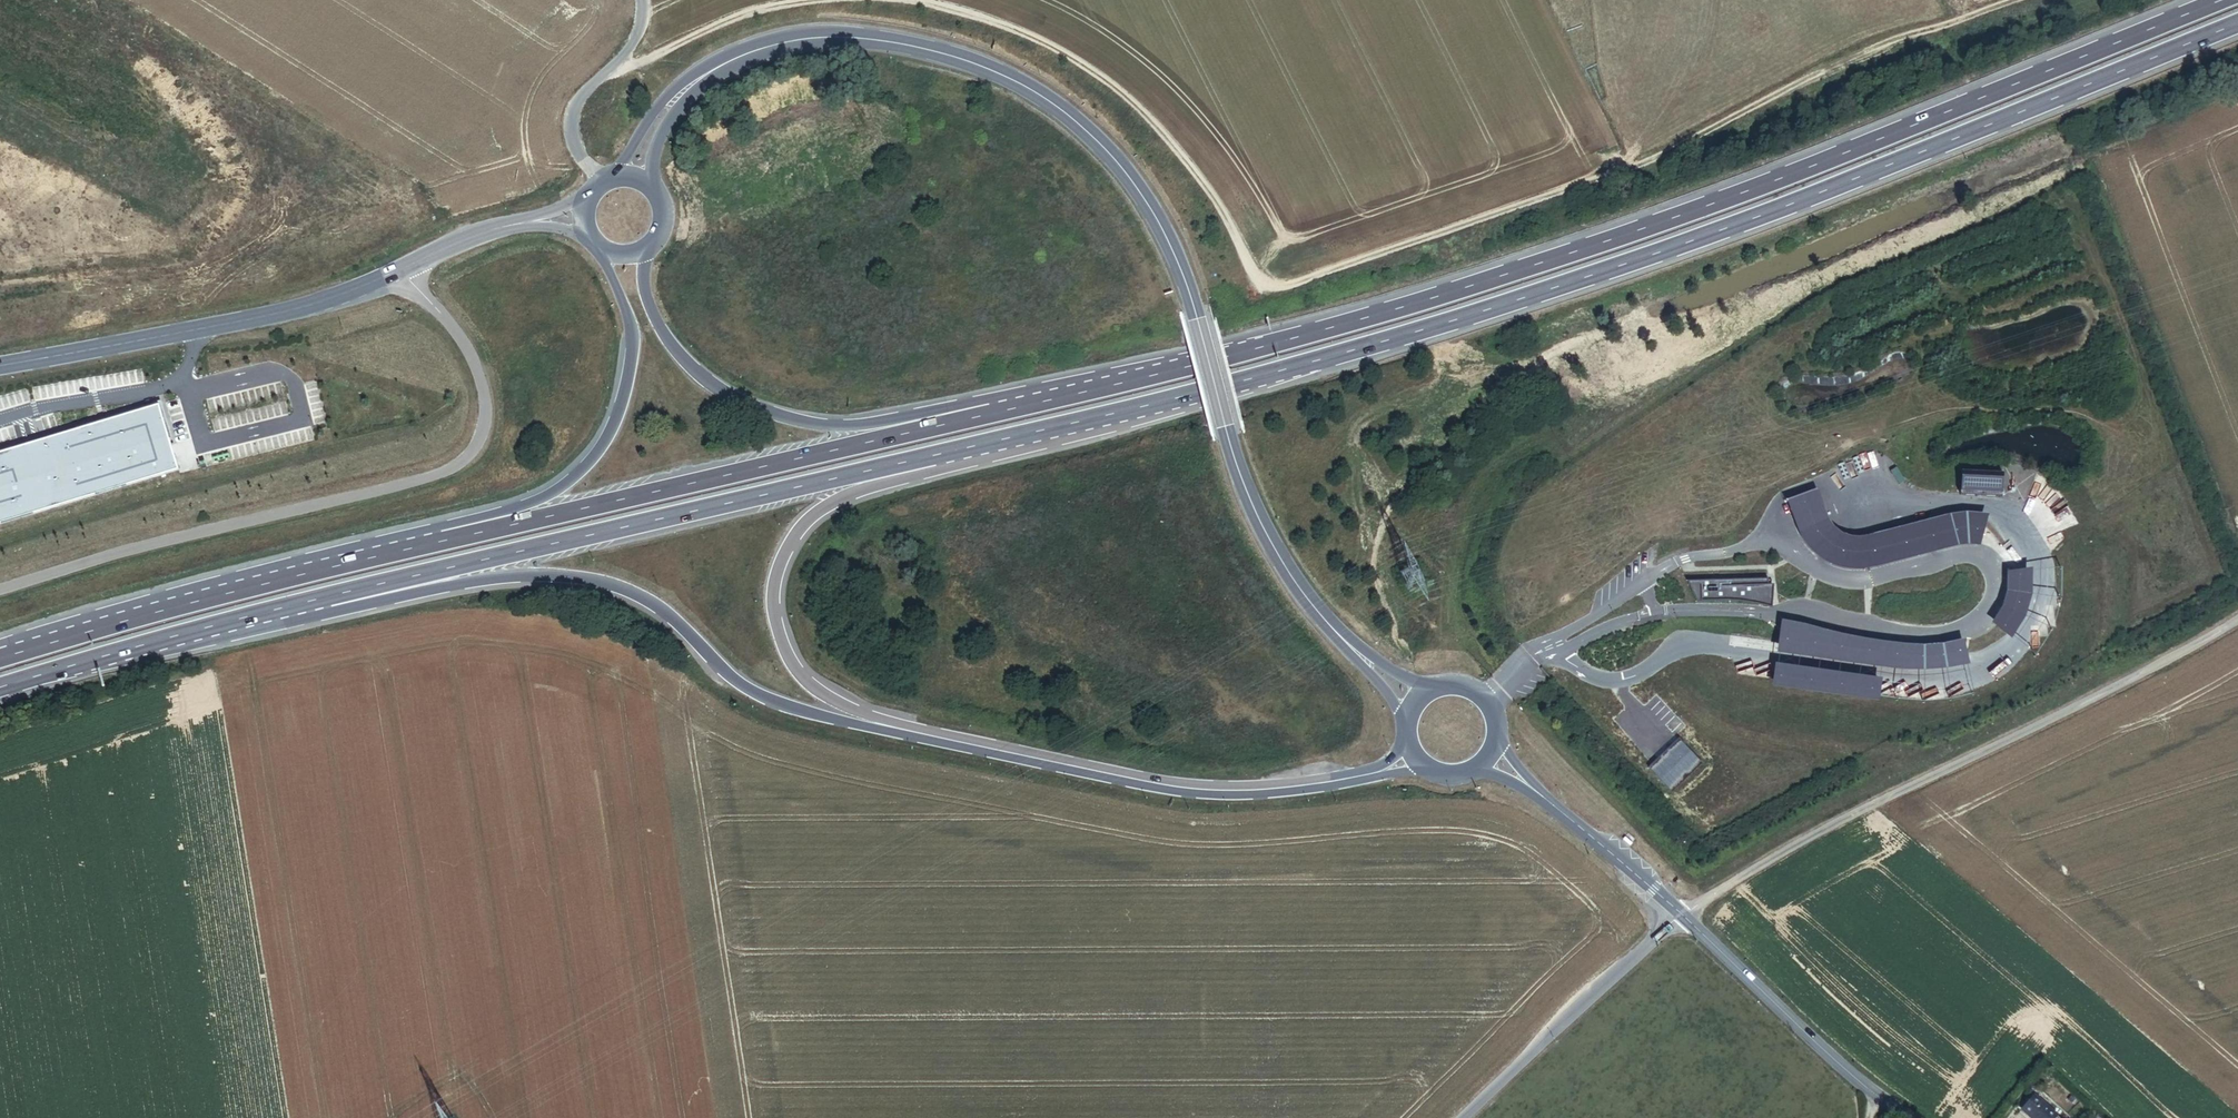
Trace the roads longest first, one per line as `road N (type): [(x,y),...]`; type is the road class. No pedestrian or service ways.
road 1 (trunk): [(943,452),(1418,331),(1697,242),(2237,21)]
road 2 (trunk): [(2220,0),(1575,250),(1292,337),(939,424)]
road 3 (track): [(2008,0),(1968,10),(1957,26),(1865,50),(1619,173),(1270,290),(1254,281),(1215,201),(1144,117),(1082,66),(1015,30),(879,0)]
road 4 (secondary): [(633,180),(652,127),(680,93),(728,61),(788,41),(895,41),(960,57),(1053,101),(1155,213),(1195,311),(1246,501),(1291,580),(1371,665)]
road 5 (unclassified): [(405,271),(456,333),(485,398),(482,435),(467,458),(0,588)]
road 6 (unclassified): [(1682,915),(1833,826),(2014,747),(2237,625)]
road 7 (trunk): [(0,686),(210,625),(520,552)]
road 8 (trunk): [(939,424),(429,543)]
road 9 (trunk): [(1358,777),(1214,791),(868,722)]
road 10 (trunk): [(429,543),(0,657)]
road 11 (trunk): [(520,552),(943,452)]
road 12 (secondary): [(0,366),(346,296),(405,271)]
road 13 (trunk): [(602,250),(634,329),(625,389),(604,444),(540,499),(429,543)]
road 14 (trunk): [(520,552),(529,575),(593,577),(652,600),(750,690),(868,722)]
road 15 (trunk): [(868,722),(799,671),(776,617),(779,565),(813,514),(943,452)]
road 16 (trunk): [(939,424),(832,425),(738,399),(702,377),(656,323),(643,247)]
road 17 (secondary): [(1682,915),(1791,1021),(1910,1117)]
road 18 (unclassified): [(1467,1117),(1682,915)]
road 19 (track): [(836,0),(771,7),(636,64),(624,52)]
road 20 (unclassified): [(600,185),(575,144),(569,107),(634,42),(643,0)]
road 21 (secondary): [(405,271),(464,240),(583,215)]
road 22 (secondary): [(1548,803),(1682,915)]

